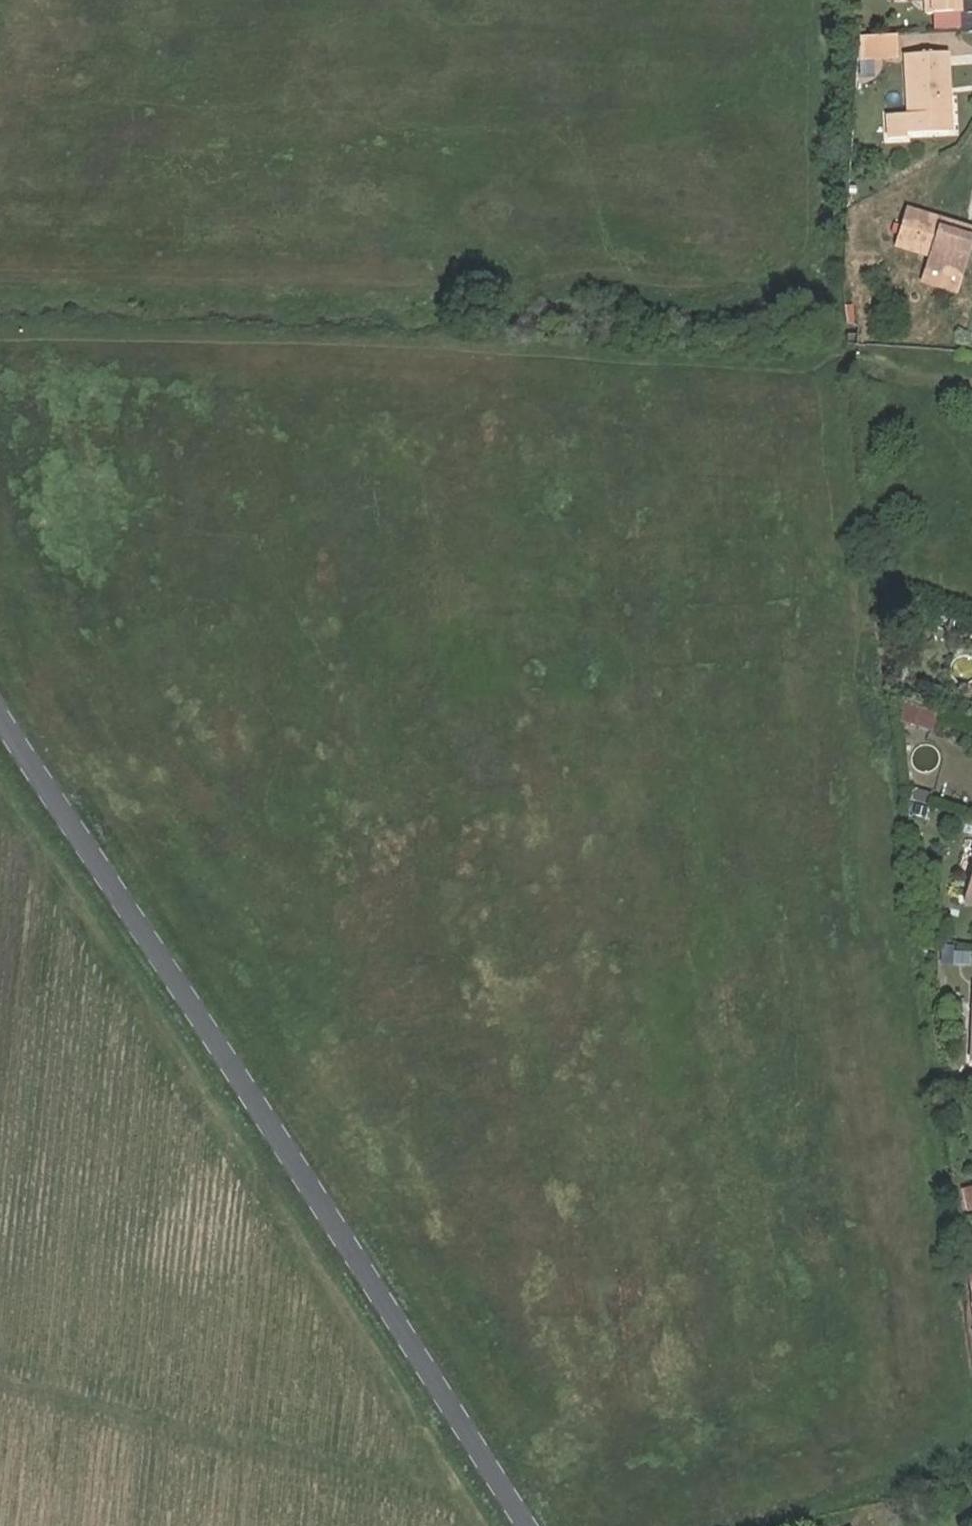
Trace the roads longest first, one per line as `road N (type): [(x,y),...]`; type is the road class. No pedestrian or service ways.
road 1 (residential): [(526,1525),(0,715)]

